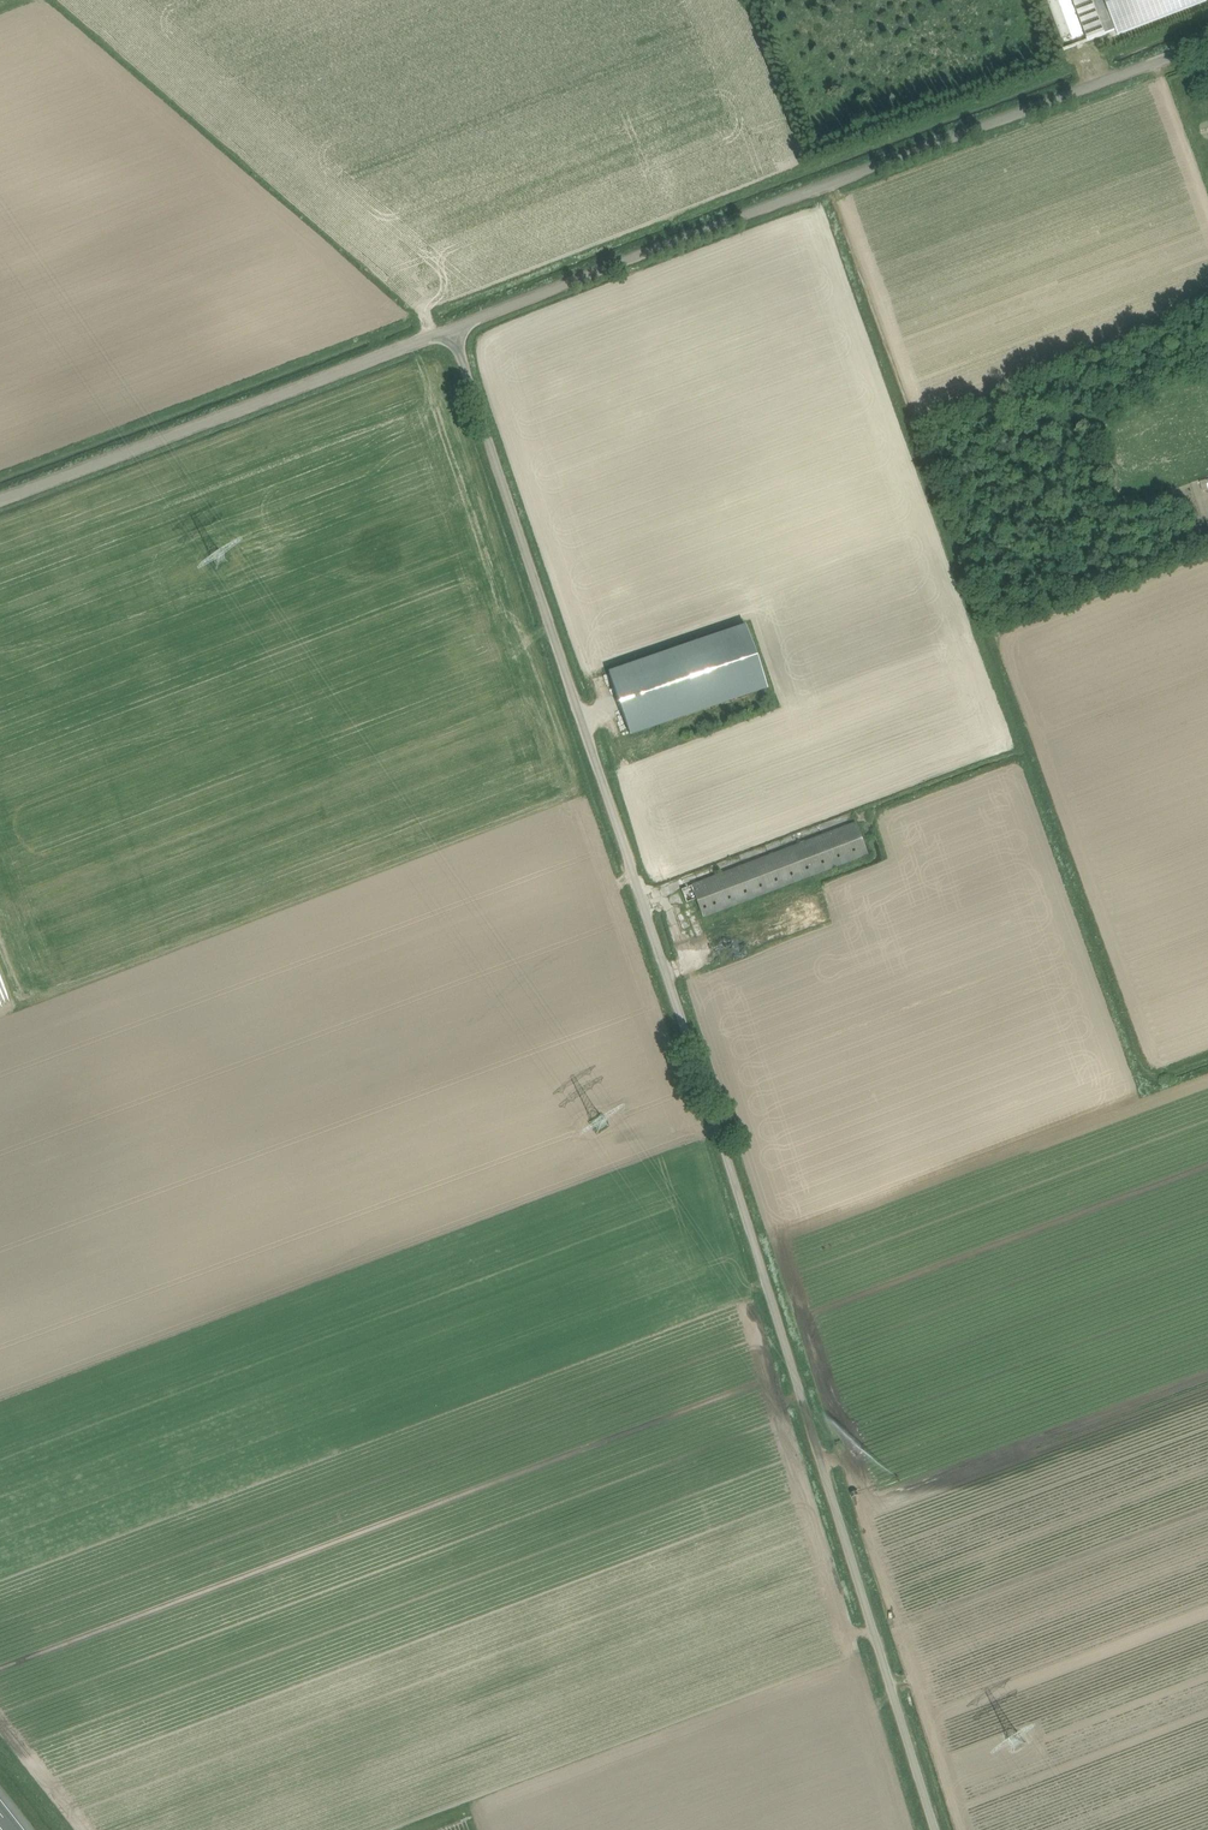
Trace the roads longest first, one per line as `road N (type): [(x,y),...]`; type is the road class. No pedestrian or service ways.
road 1 (unclassified): [(936,1829),(707,1095),(452,328)]
road 2 (unclassified): [(452,328),(1207,43)]
road 3 (unclassified): [(0,499),(452,328)]

